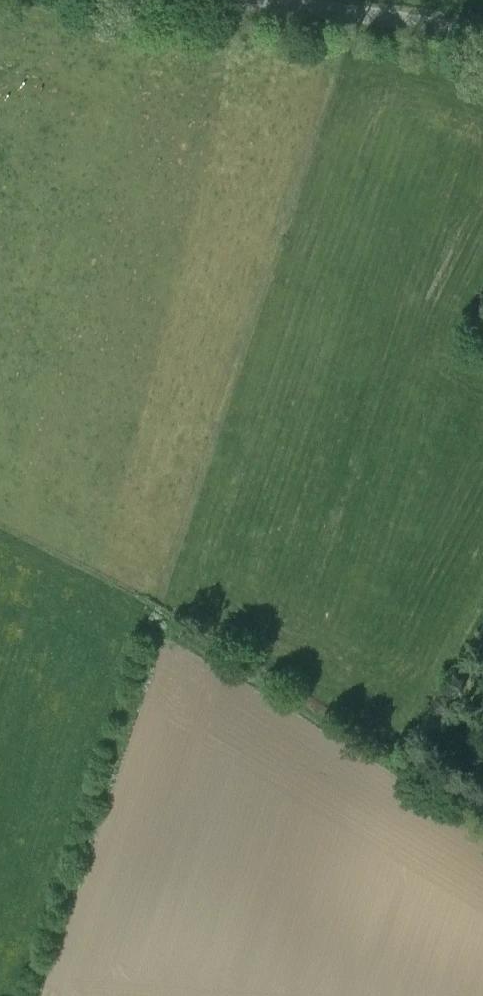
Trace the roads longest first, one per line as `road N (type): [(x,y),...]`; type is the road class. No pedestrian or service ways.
road 1 (track): [(482,801),(146,602),(0,533)]
road 2 (unclassified): [(482,43),(436,27),(239,0)]

